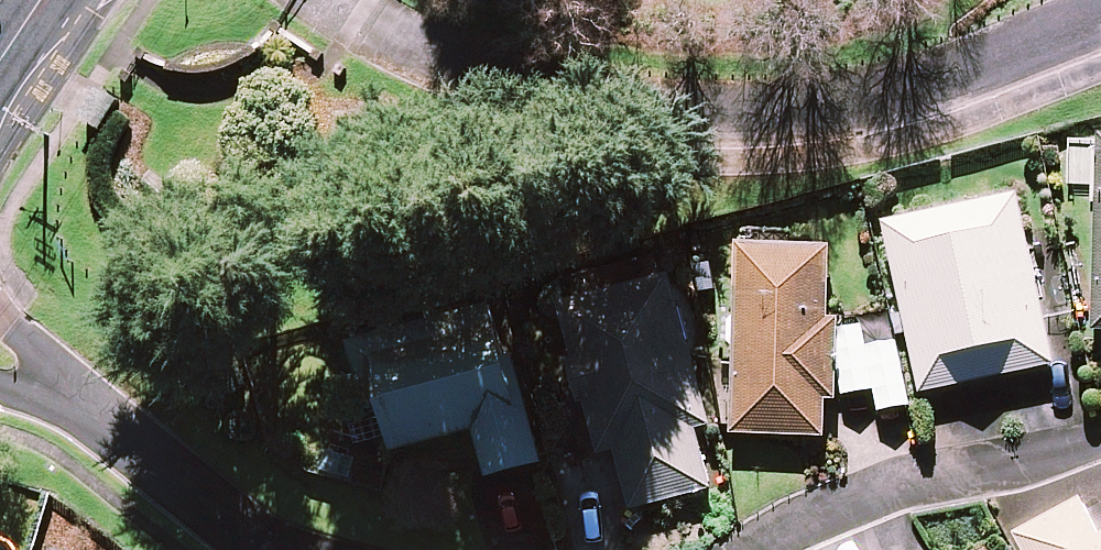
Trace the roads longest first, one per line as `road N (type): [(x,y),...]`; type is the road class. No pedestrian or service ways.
road 1 (residential): [(1100,27),(920,93),(807,116),(680,118),(520,84),(395,39),(335,0)]
road 2 (residential): [(1100,437),(1002,471),(884,484),(751,549)]
road 3 (residential): [(288,549),(252,538),(148,456),(0,359)]

